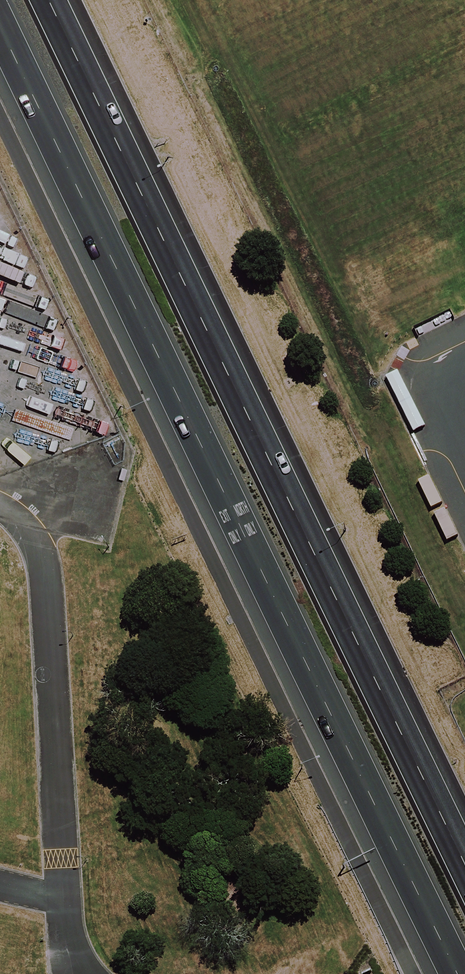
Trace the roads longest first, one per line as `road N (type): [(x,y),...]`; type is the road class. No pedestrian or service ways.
road 1 (trunk): [(459,973),(0,27)]
road 2 (trunk): [(49,0),(464,863)]

